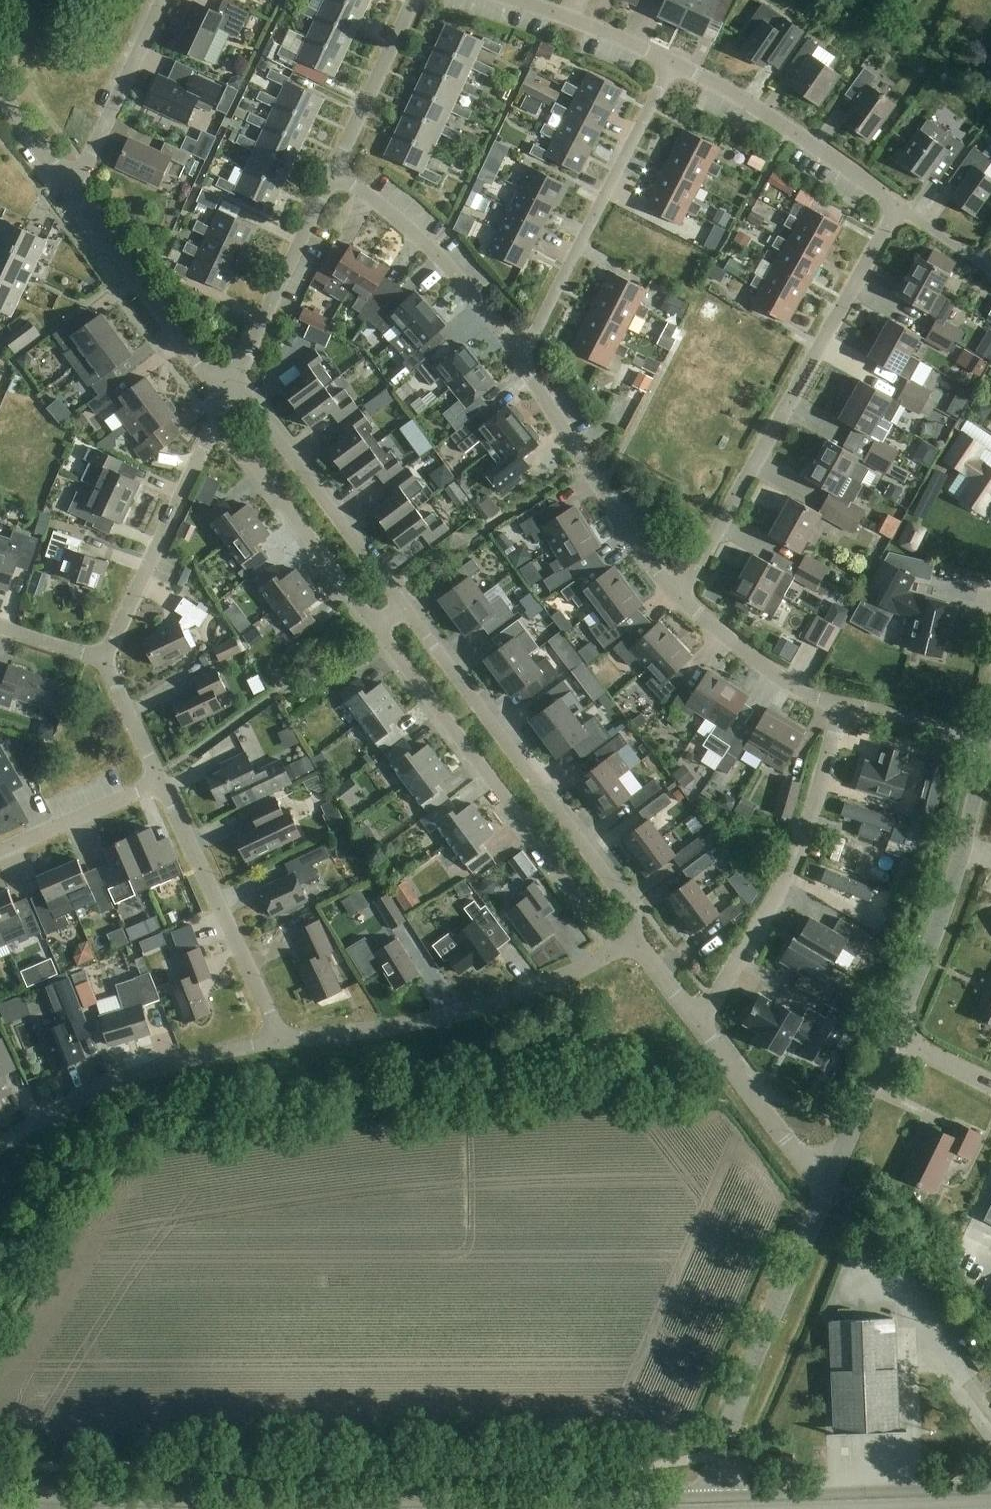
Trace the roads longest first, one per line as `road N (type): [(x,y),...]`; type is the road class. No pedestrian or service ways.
road 1 (primary): [(711,1504),(0,1502)]
road 2 (residential): [(681,600),(898,207)]
road 3 (residential): [(638,946),(637,921),(407,609)]
road 4 (residential): [(379,631),(620,952)]
road 5 (residential): [(698,1030),(803,845),(844,707)]
road 6 (residential): [(282,1039),(470,1010),(620,952)]
road 7 (unclassified): [(711,1504),(742,1383),(830,1179)]
road 8 (residential): [(521,364),(674,67)]
road 9 (unclassified): [(890,1037),(938,921),(989,737)]
road 10 (residential): [(0,1146),(100,1089),(282,1039)]
road 11 (residential): [(681,600),(659,579),(521,364)]
road 12 (residential): [(407,609),(231,384)]
road 13 (residential): [(282,1039),(159,782)]
road 14 (primary): [(711,1504),(990,1498)]
road 15 (residential): [(216,414),(379,631)]
road 16 (residential): [(106,661),(216,414)]
road 17 (residential): [(521,364),(418,239),(335,176)]
road 18 (residential): [(898,207),(674,67)]
road 19 (residential): [(226,396),(74,192)]
road 20 (residential): [(231,384),(335,176)]
road 21 (residential): [(74,192),(166,0)]
road 22 (residential): [(830,1179),(807,1164),(698,1030)]
road 23 (residential): [(844,707),(766,672),(681,600)]
road 24 (residential): [(335,176),(414,0)]
road 25 (residential): [(674,67),(605,31),(512,0)]
road 26 (residential): [(0,852),(159,782)]
road 27 (unclassified): [(830,1179),(890,1037)]
road 28 (residential): [(989,737),(844,707)]
road 29 (residential): [(159,782),(106,661)]

